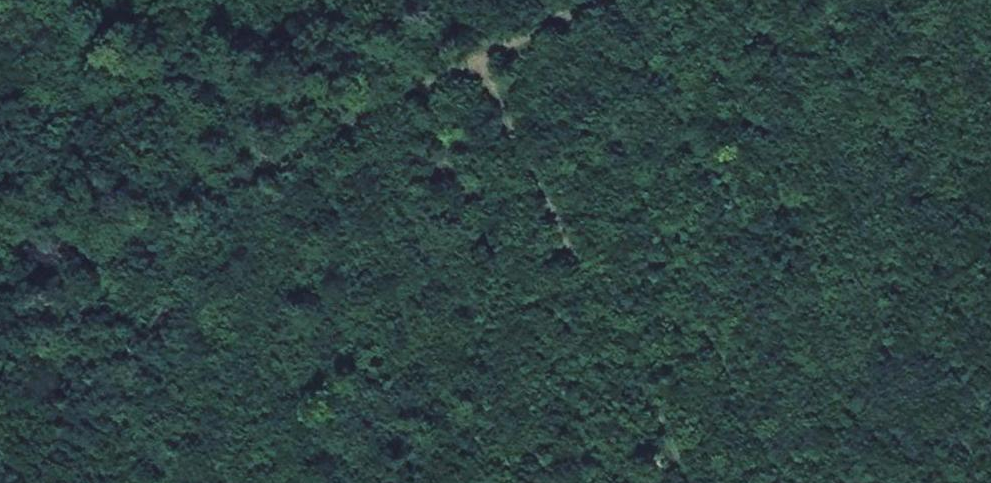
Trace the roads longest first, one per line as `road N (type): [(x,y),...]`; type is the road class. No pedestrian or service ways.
road 1 (track): [(440,0),(483,87),(0,315)]
road 2 (track): [(645,0),(483,87),(357,71),(122,0)]
road 3 (track): [(681,482),(483,87)]
road 4 (track): [(45,293),(138,482)]

